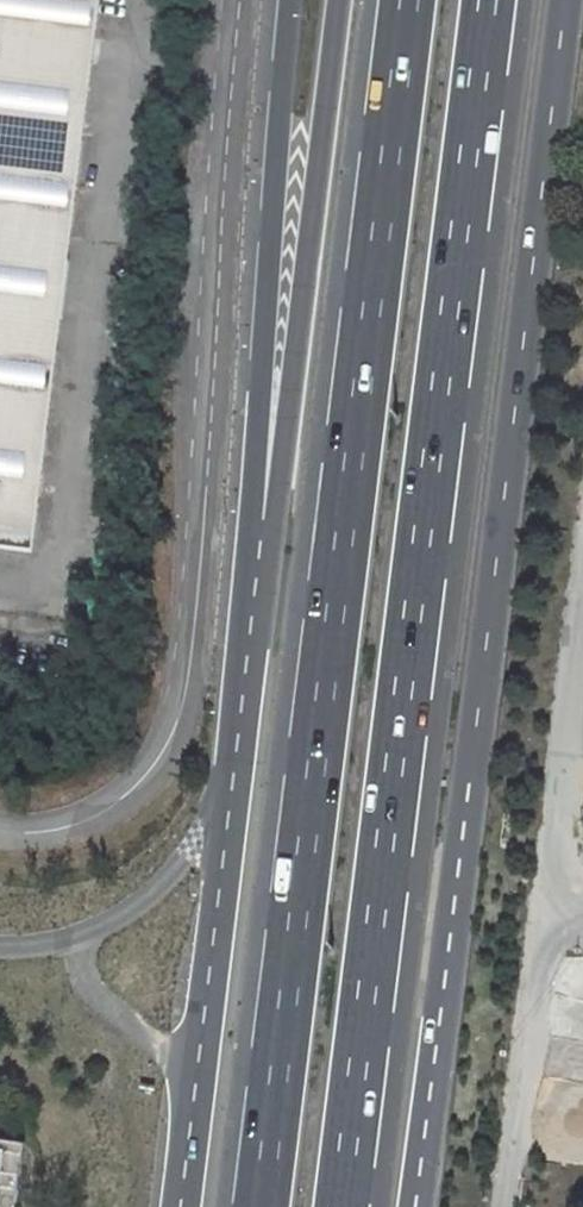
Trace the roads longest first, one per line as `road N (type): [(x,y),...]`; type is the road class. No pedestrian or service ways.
road 1 (secondary): [(415,1206),(567,0)]
road 2 (trunk): [(342,1206),(491,0)]
road 3 (trunk): [(406,0),(257,1206)]
road 4 (secondary): [(334,0),(279,493),(249,652)]
road 5 (secondary): [(291,0),(274,143),(249,652)]
road 6 (secondary): [(249,652),(181,1206)]

